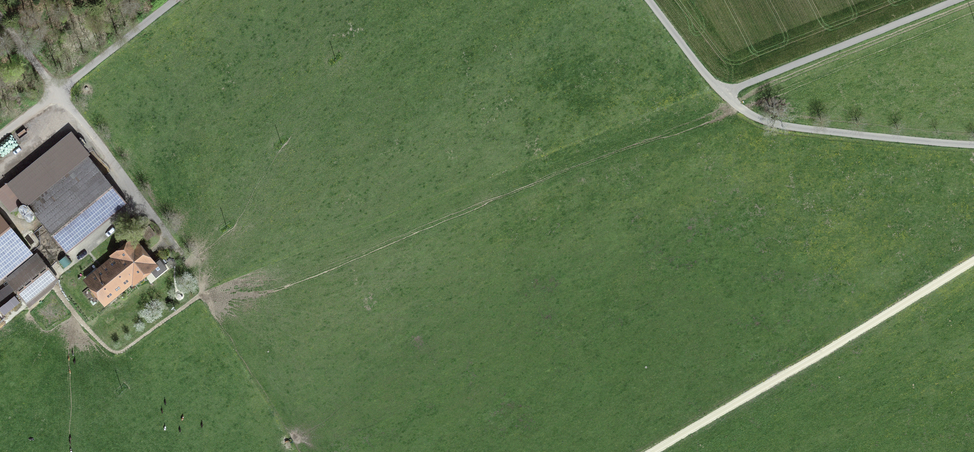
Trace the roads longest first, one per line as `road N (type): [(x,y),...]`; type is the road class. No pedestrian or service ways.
road 1 (unclassified): [(648,0),(712,82),(753,117),(973,146)]
road 2 (unclassified): [(973,259),(648,451)]
road 3 (unclassified): [(55,92),(204,297)]
road 4 (unclassified): [(55,92),(175,0)]

